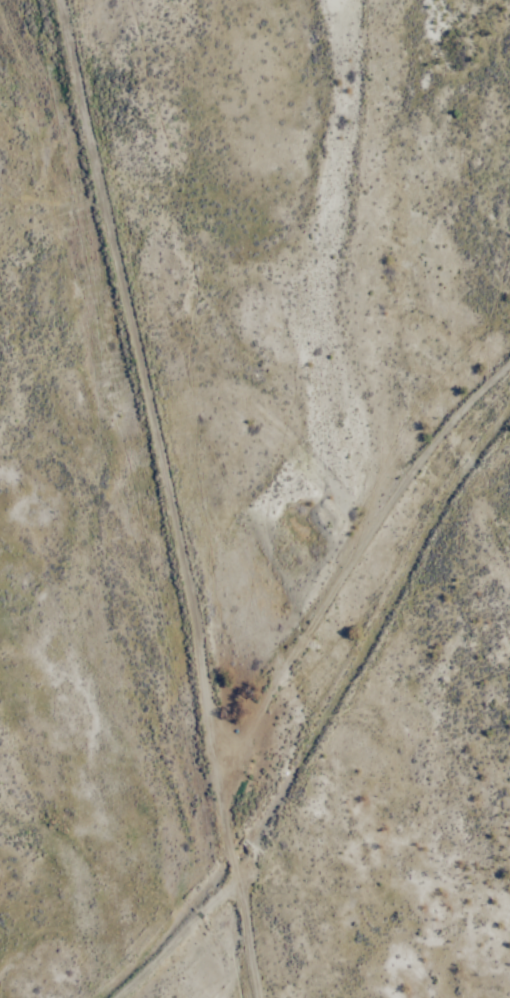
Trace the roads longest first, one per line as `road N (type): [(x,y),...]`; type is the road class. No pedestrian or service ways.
road 1 (track): [(46,0),(241,886),(258,997)]
road 2 (track): [(219,791),(238,724),(359,529),(456,405),(509,355)]
road 3 (track): [(241,886),(114,997)]

